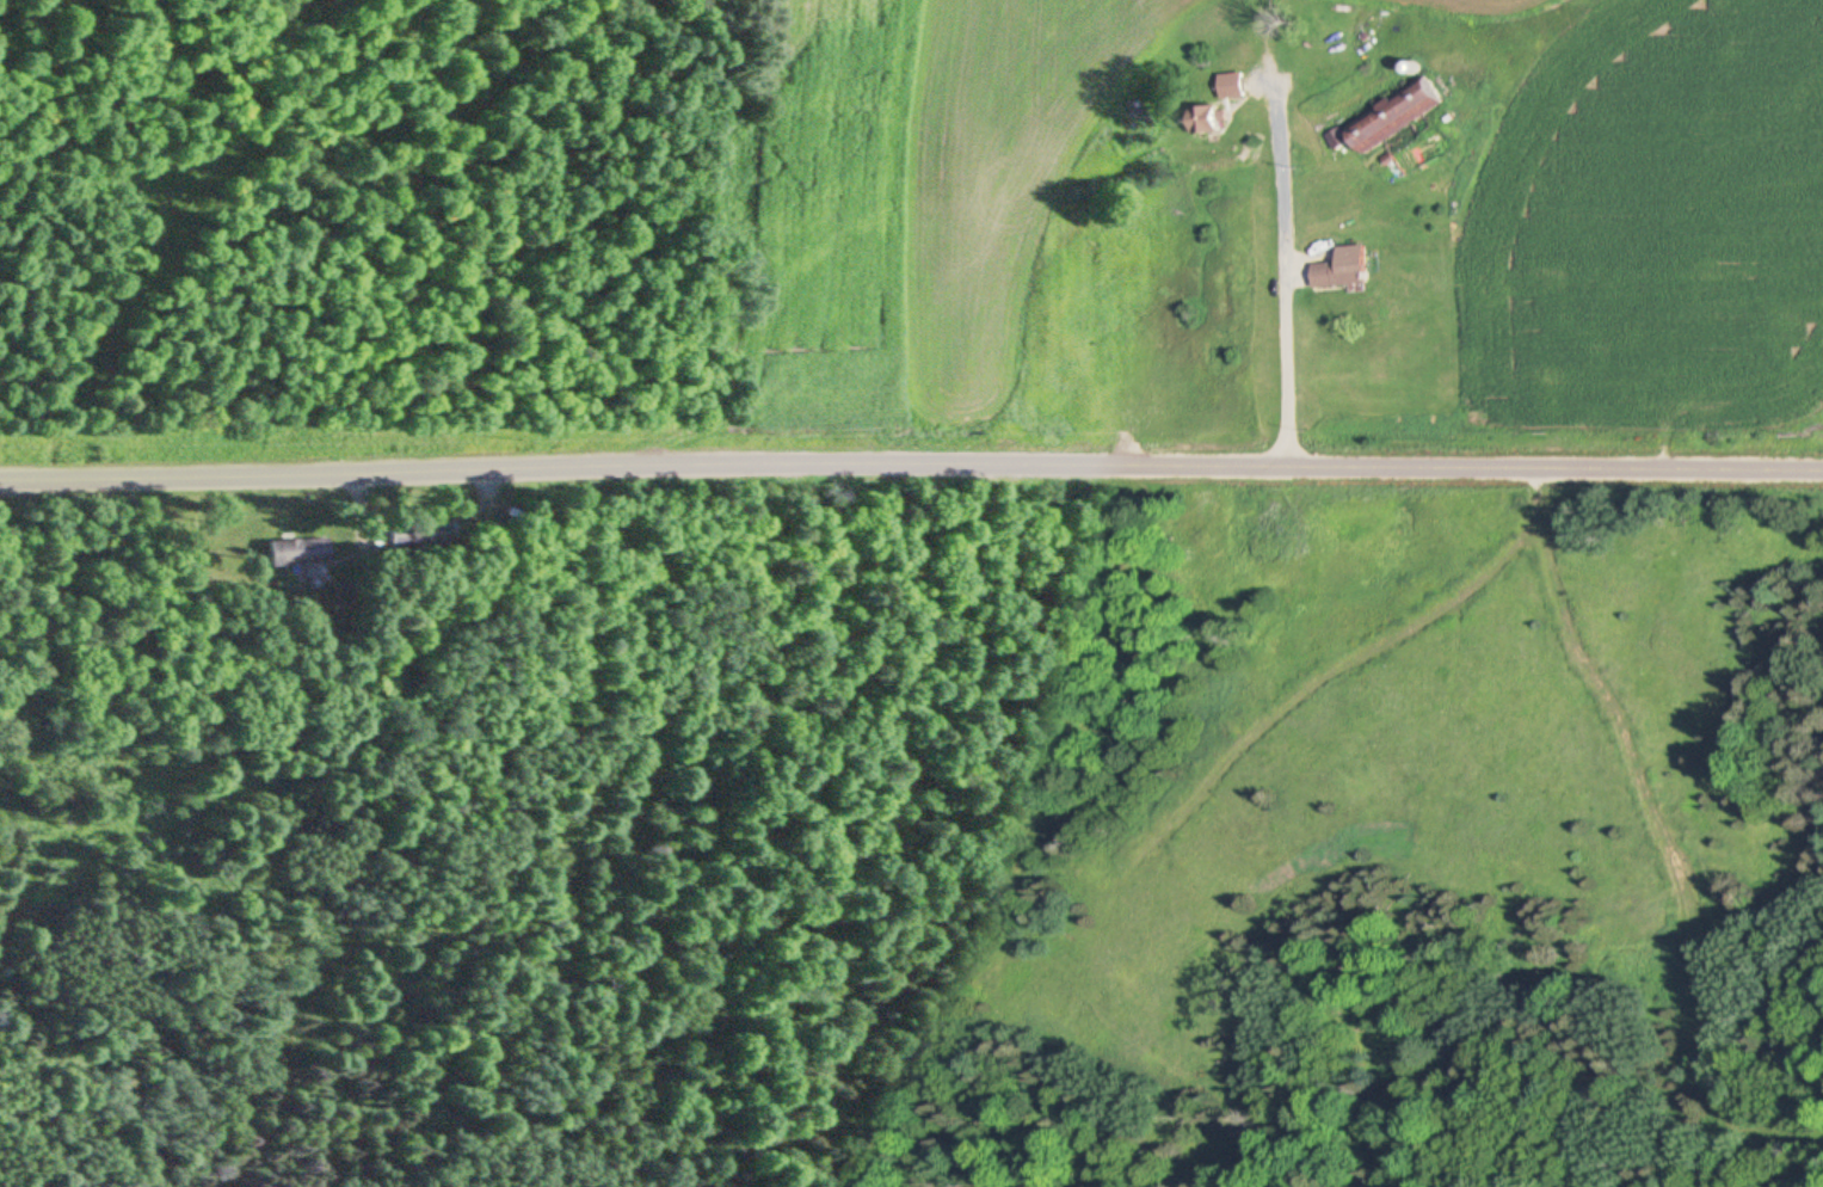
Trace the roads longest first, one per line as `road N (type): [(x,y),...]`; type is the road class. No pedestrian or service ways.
road 1 (residential): [(0,481),(626,468),(1822,471)]
road 2 (track): [(626,468),(749,392),(808,258),(1071,121),(1183,0)]

